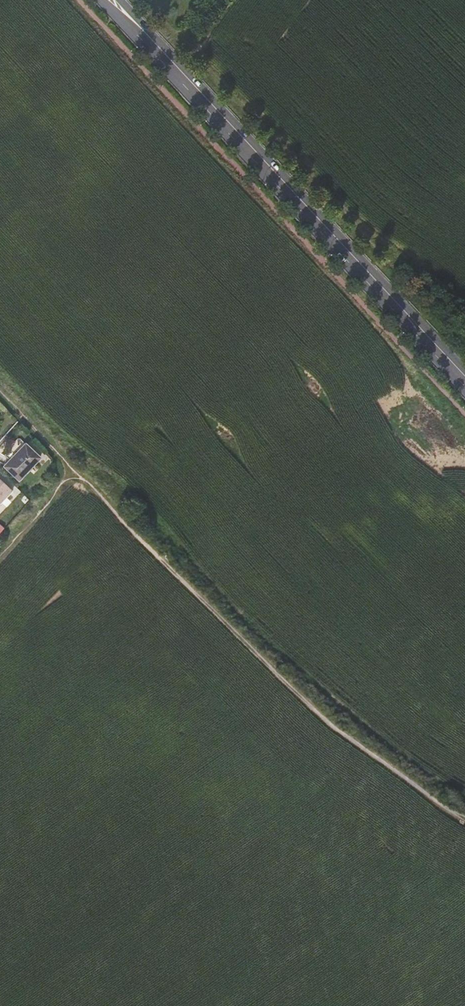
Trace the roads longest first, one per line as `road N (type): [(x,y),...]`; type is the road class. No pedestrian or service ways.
road 1 (track): [(464,821),(334,729),(72,469)]
road 2 (secondary): [(464,382),(133,24)]

